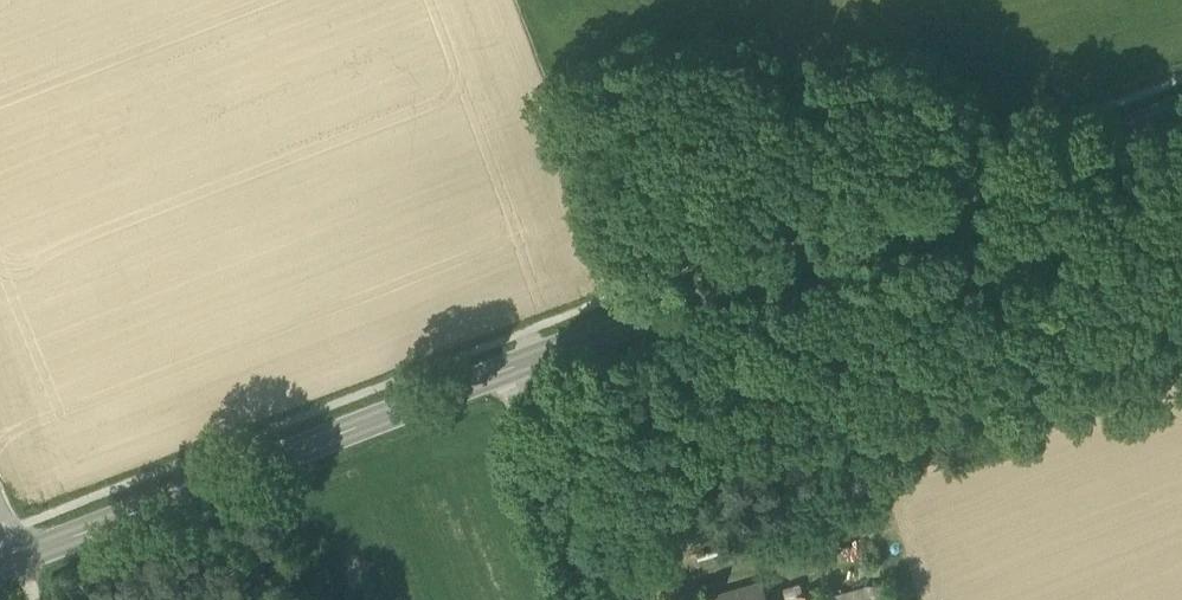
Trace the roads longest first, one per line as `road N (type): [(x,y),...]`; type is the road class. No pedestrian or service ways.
road 1 (secondary): [(502,375),(1181,104)]
road 2 (secondary): [(18,557),(502,375)]
road 3 (unclassified): [(502,375),(586,599)]

